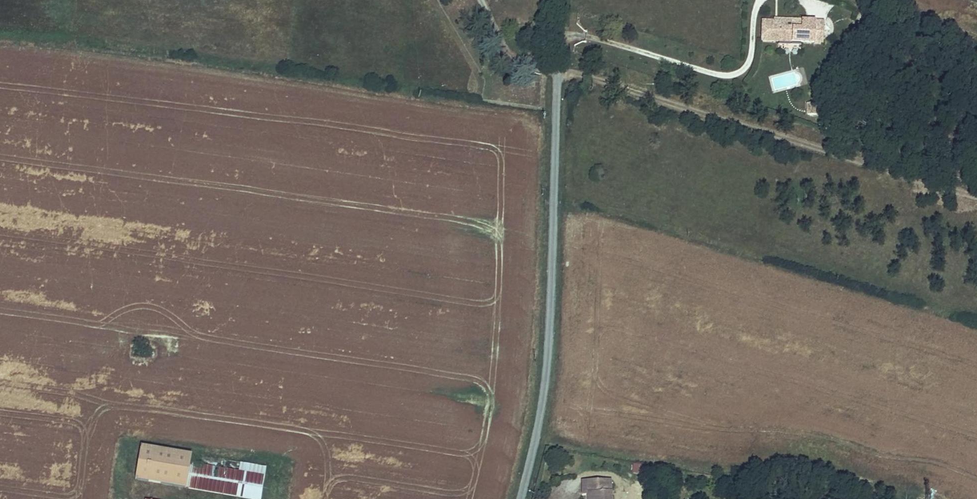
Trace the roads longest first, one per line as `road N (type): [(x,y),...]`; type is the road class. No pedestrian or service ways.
road 1 (unclassified): [(560,0),(551,336),(519,498)]

